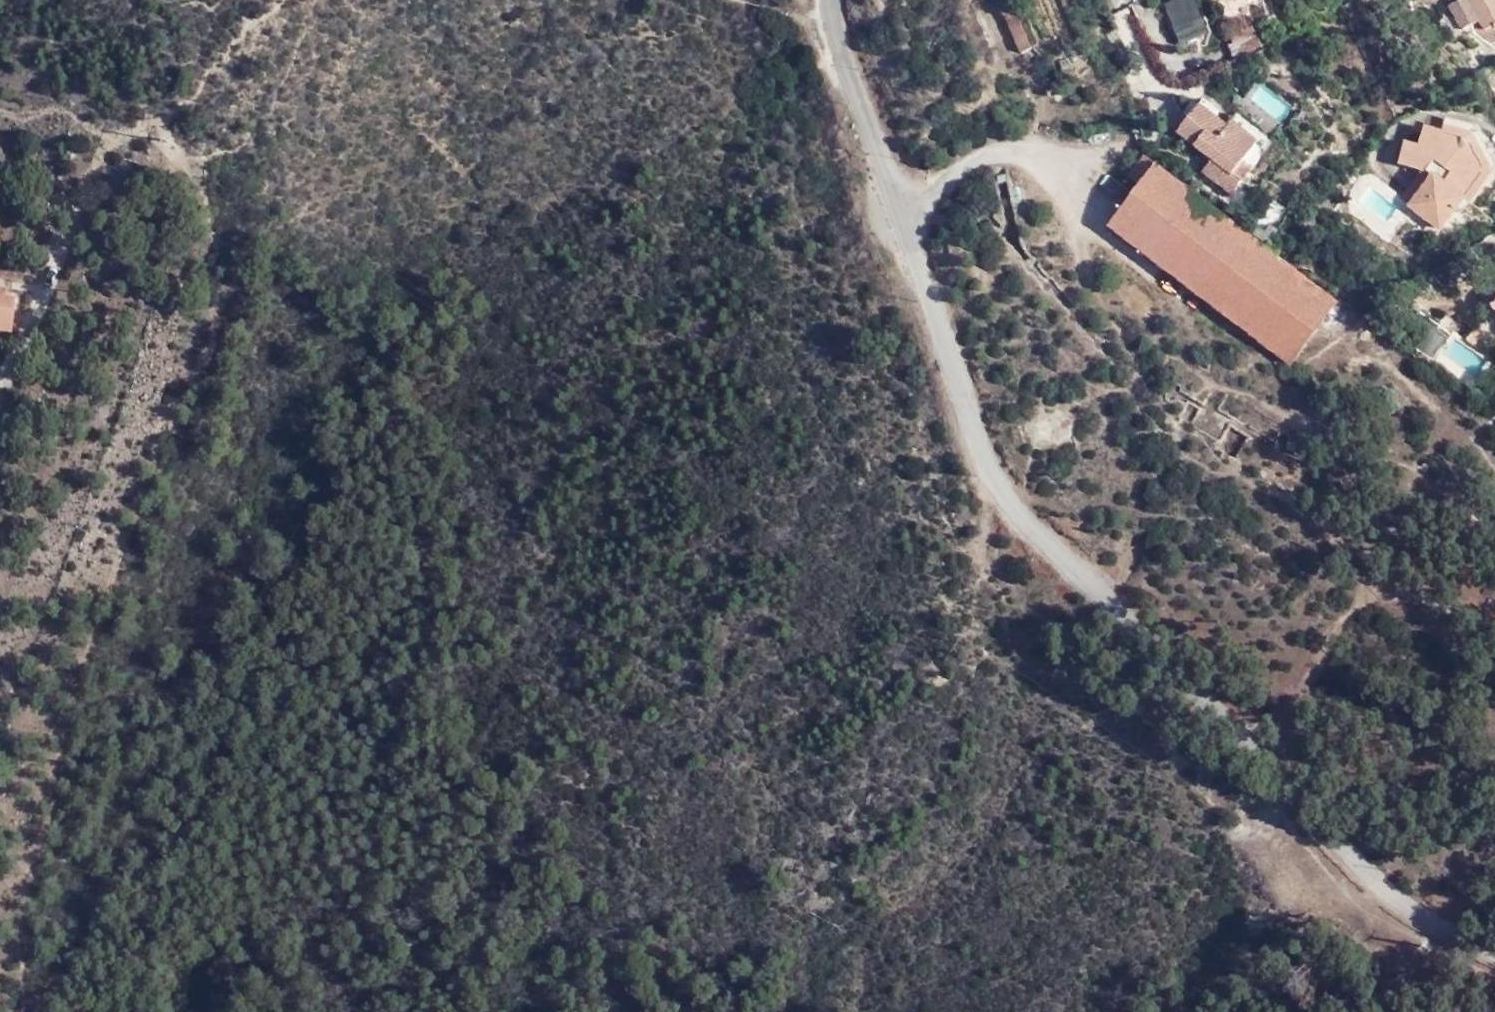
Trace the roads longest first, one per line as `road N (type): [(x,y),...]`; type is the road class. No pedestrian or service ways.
road 1 (unclassified): [(831,0),(973,431),(1003,493),(1380,884),(1438,925),(1494,947)]

